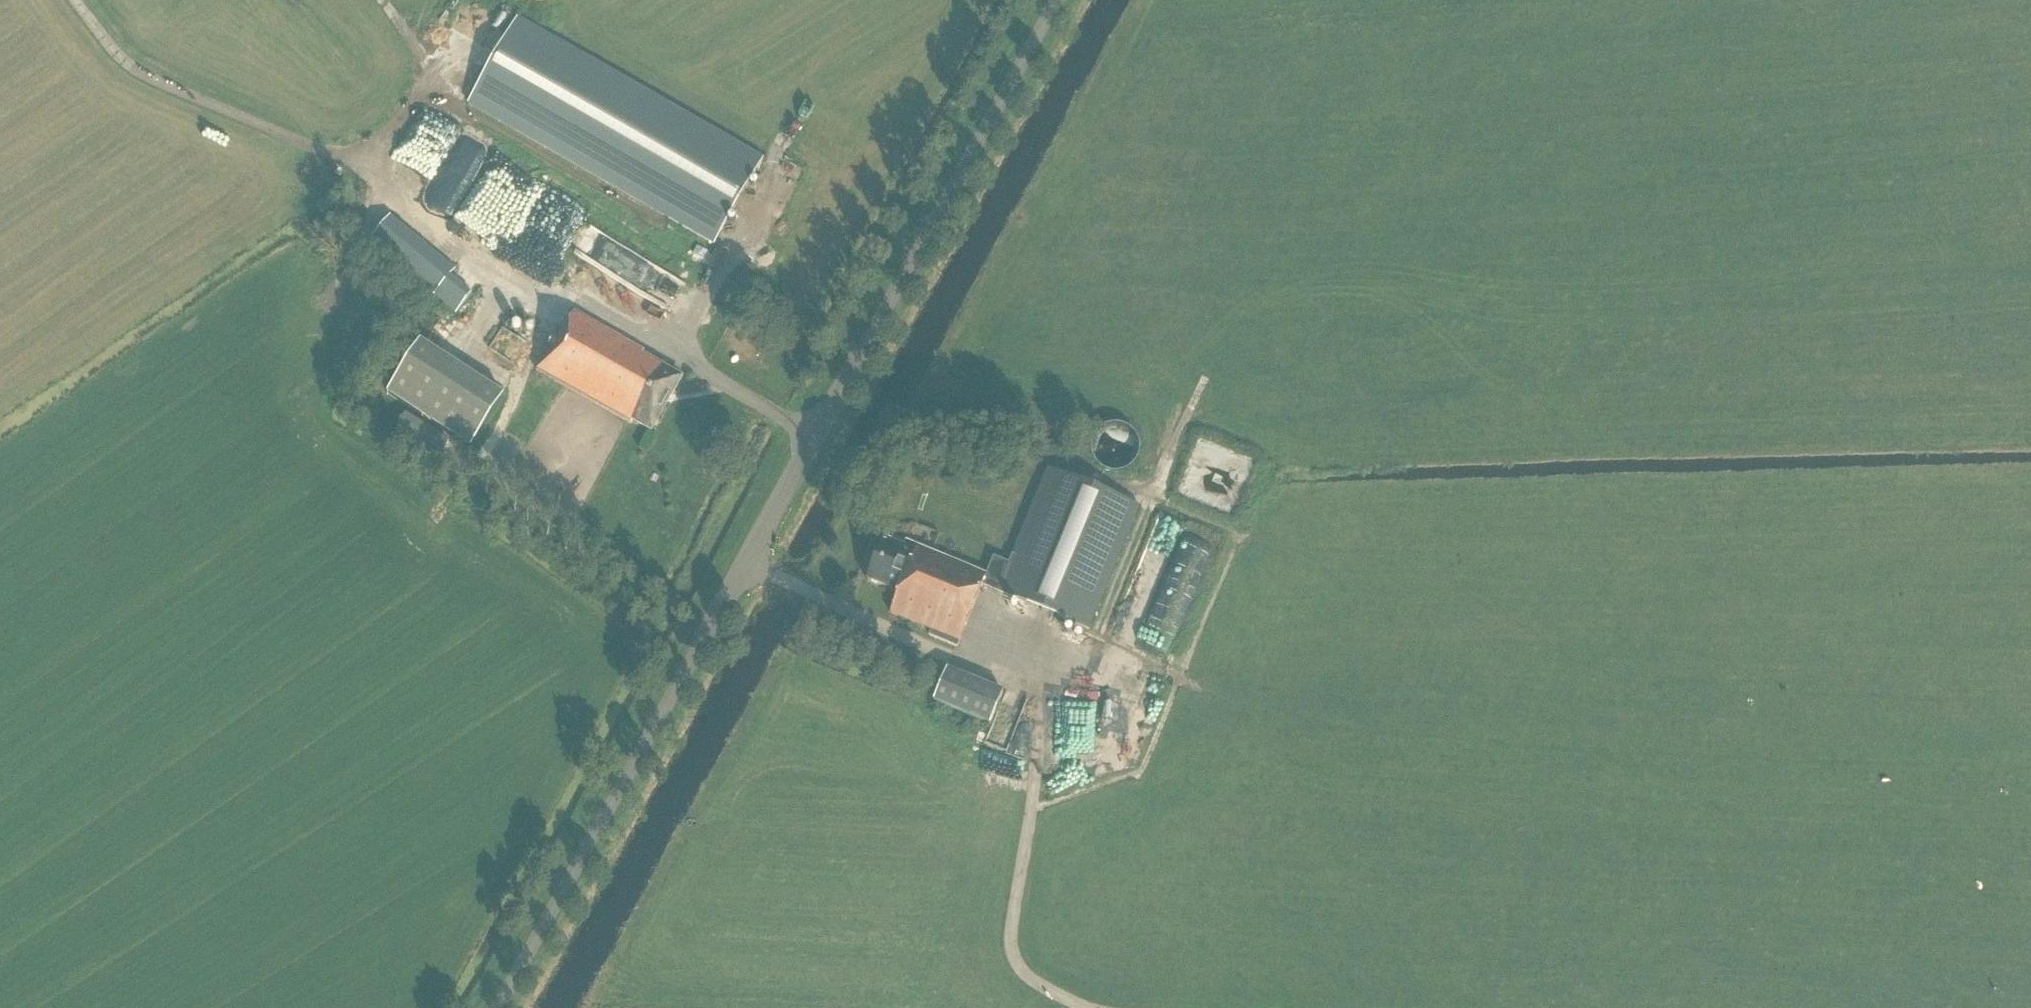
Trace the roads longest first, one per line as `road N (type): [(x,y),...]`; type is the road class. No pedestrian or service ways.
road 1 (tertiary): [(498,1007),(1064,0)]

